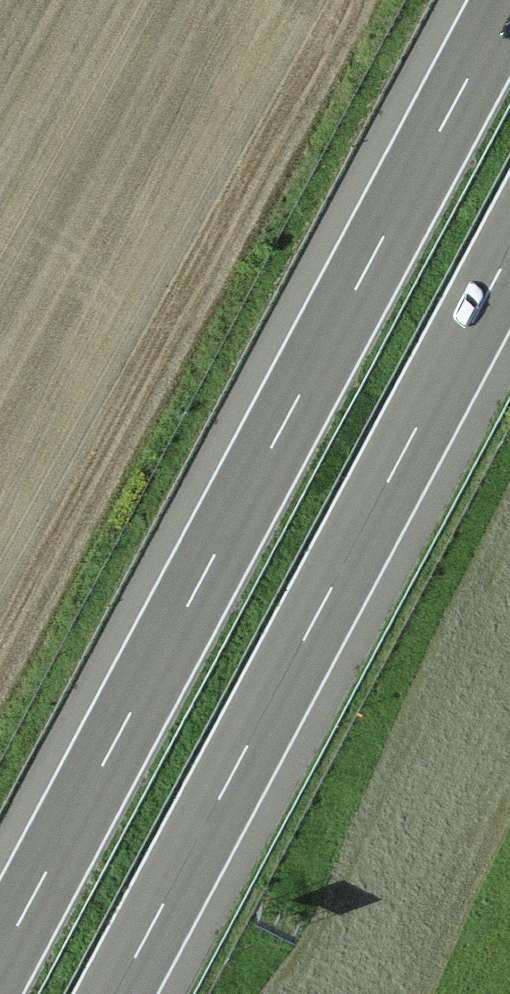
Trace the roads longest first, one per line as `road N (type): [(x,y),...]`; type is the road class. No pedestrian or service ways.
road 1 (motorway): [(509,13),(0,966)]
road 2 (motorway): [(122,993),(509,267)]

